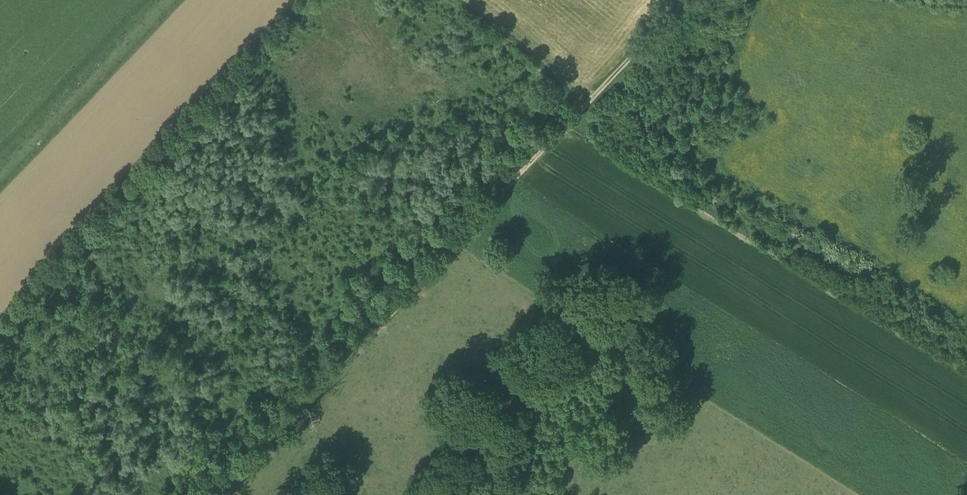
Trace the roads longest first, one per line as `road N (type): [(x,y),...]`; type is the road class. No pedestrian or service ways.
road 1 (track): [(682,0),(213,494)]

